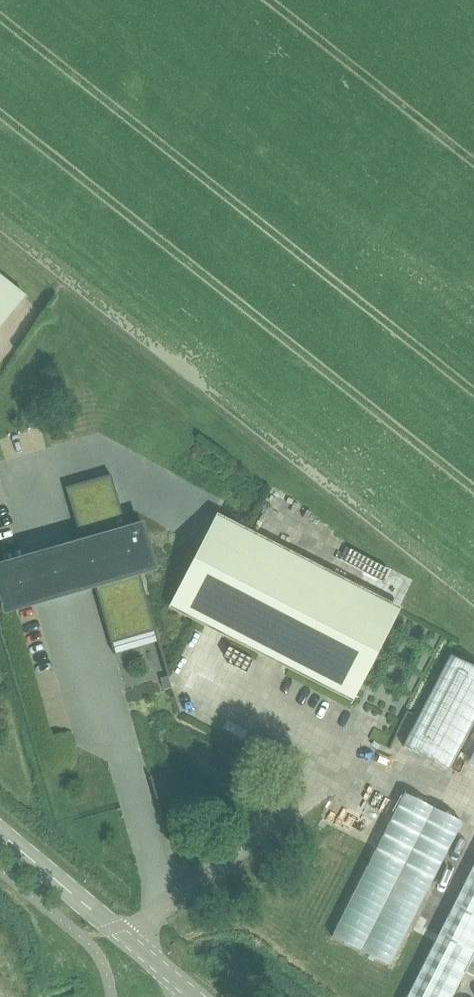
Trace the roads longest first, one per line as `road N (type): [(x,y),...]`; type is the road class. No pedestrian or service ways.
road 1 (tertiary): [(194,996),(0,833)]

